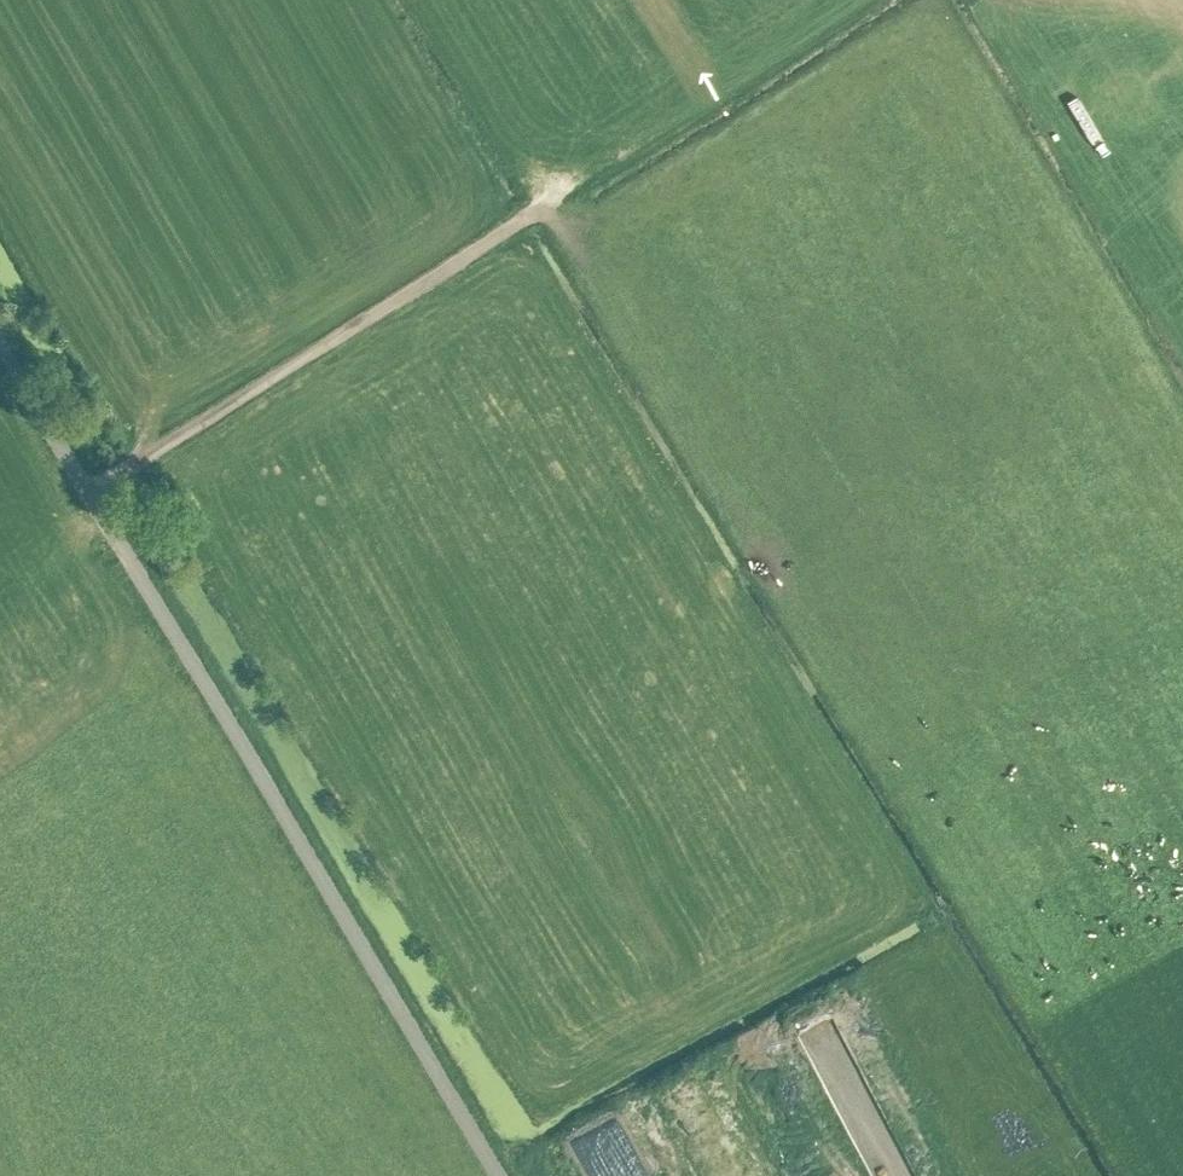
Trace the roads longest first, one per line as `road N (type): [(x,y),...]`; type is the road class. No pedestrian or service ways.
road 1 (track): [(496,1175),(0,351)]
road 2 (track): [(90,501),(893,0)]

